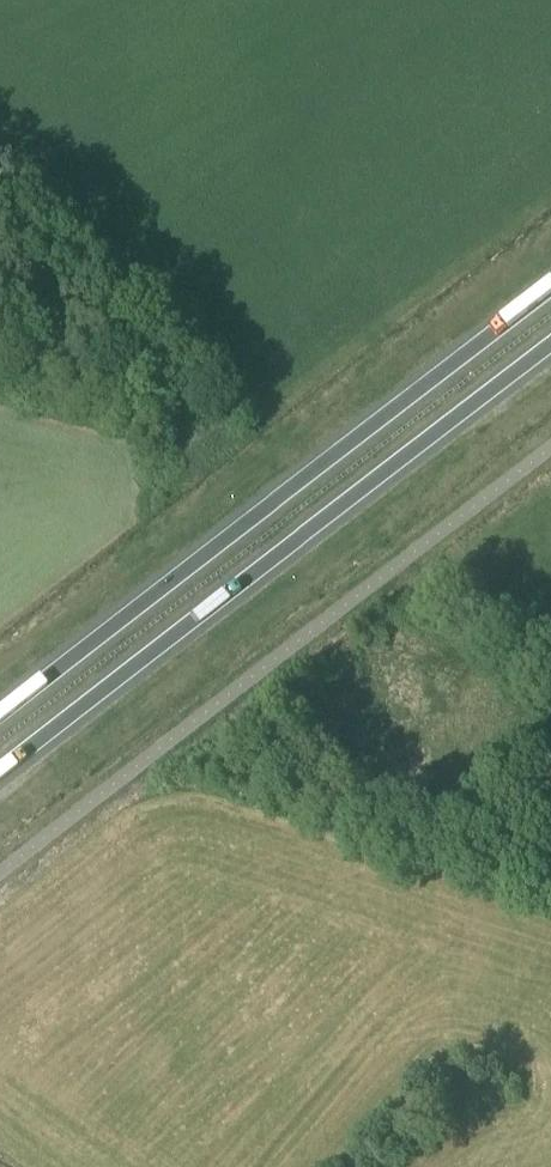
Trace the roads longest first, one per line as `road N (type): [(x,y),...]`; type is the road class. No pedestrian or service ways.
road 1 (trunk): [(0,772),(550,343)]
road 2 (trunk): [(550,291),(0,717)]

